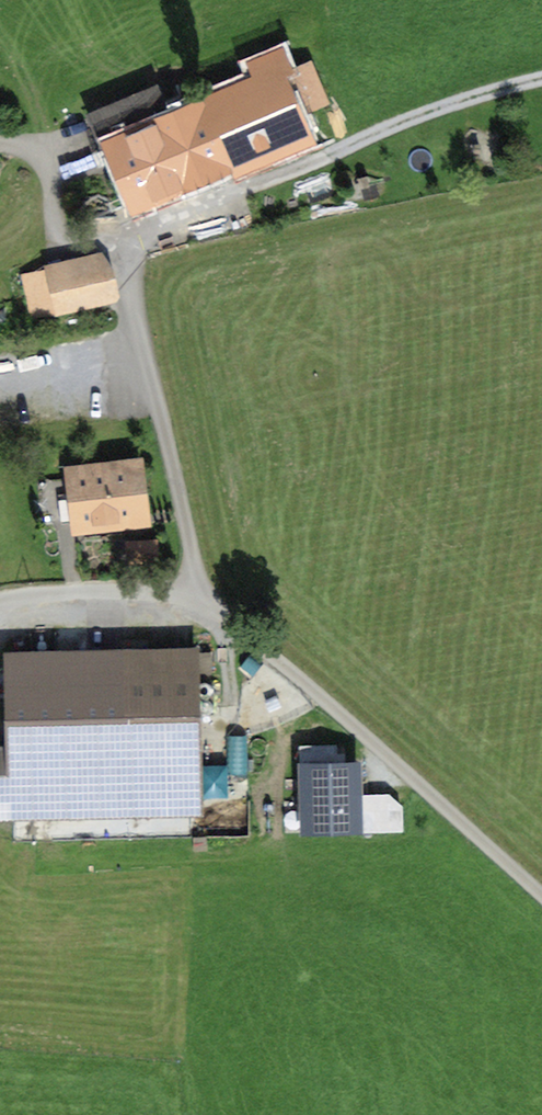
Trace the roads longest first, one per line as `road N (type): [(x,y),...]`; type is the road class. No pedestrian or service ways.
road 1 (unclassified): [(541,897),(428,785),(197,597)]
road 2 (unclassified): [(541,81),(382,134),(142,236),(125,253)]
road 3 (unclassified): [(197,597),(125,253)]
road 4 (unclassified): [(197,597),(29,595),(0,606)]

